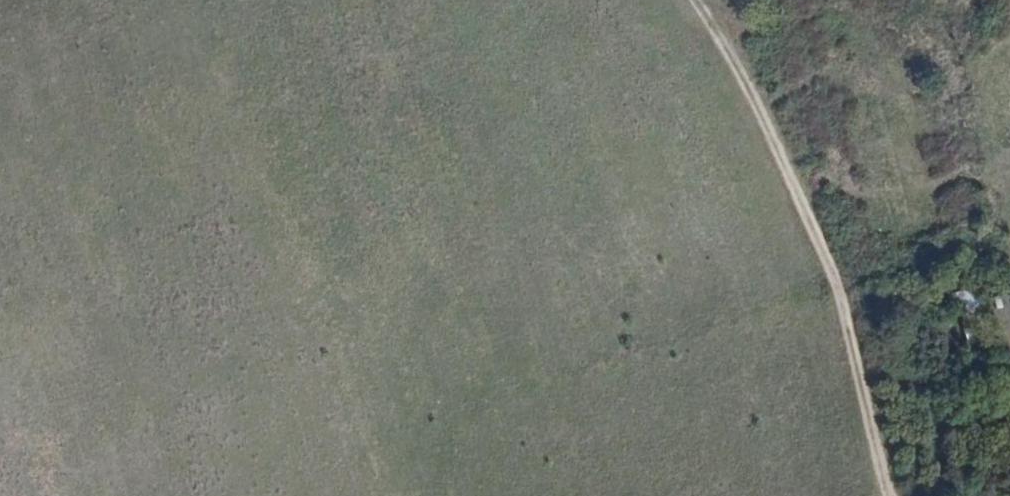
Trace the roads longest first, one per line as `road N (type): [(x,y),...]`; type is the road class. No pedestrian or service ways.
road 1 (track): [(711,0),(755,75),(825,244),(905,495)]

